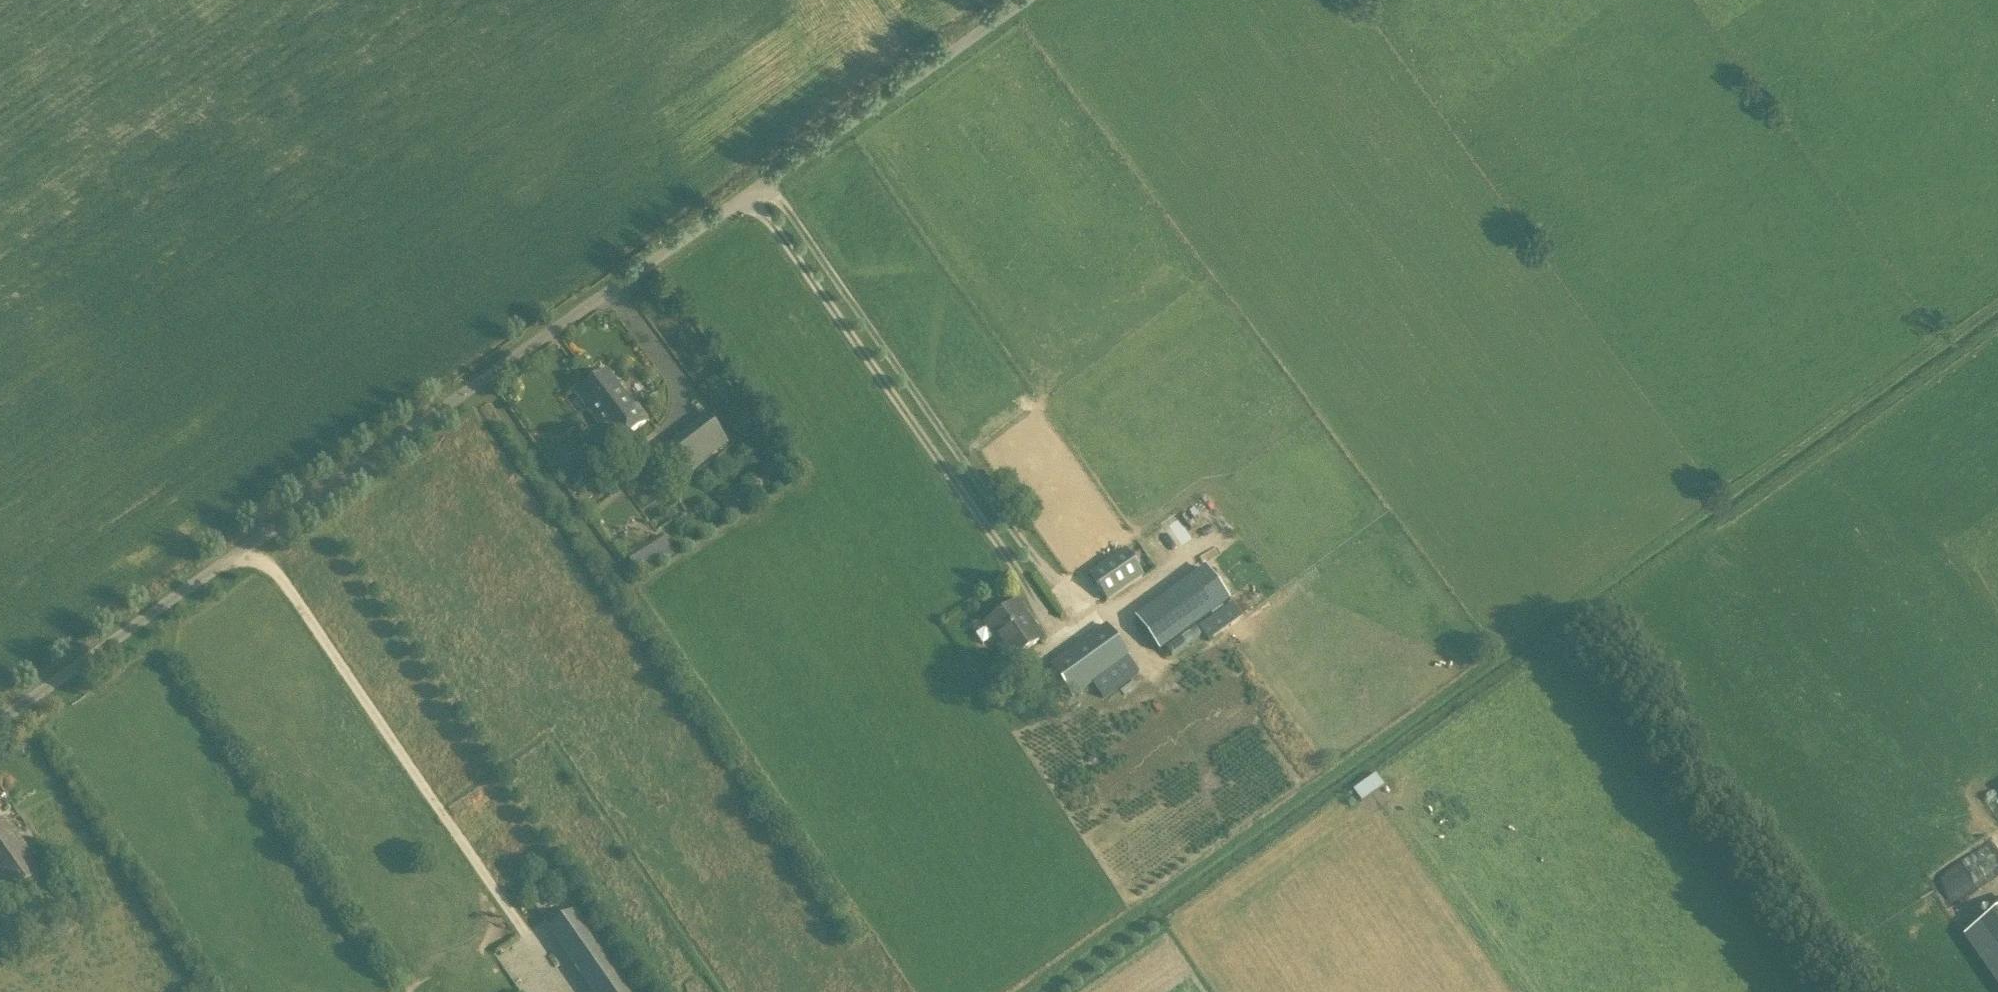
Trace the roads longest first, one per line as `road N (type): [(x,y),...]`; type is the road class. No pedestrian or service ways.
road 1 (unclassified): [(1023,0),(0,717)]

